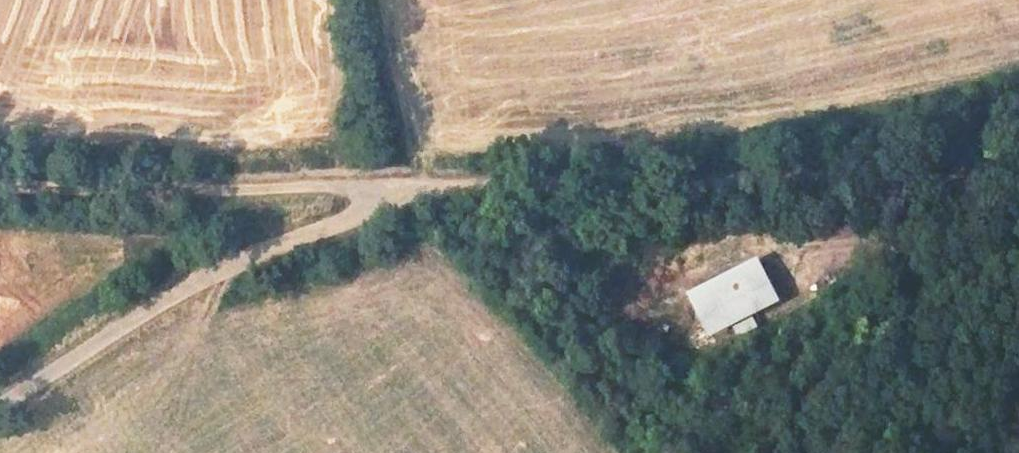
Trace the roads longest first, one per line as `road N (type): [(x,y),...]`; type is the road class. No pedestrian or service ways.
road 1 (unclassified): [(389,190),(850,177),(1018,195)]
road 2 (unclassified): [(389,190),(364,214),(196,286),(0,415)]
road 3 (track): [(389,190),(0,190)]
road 4 (track): [(796,267),(858,239),(1018,223)]

